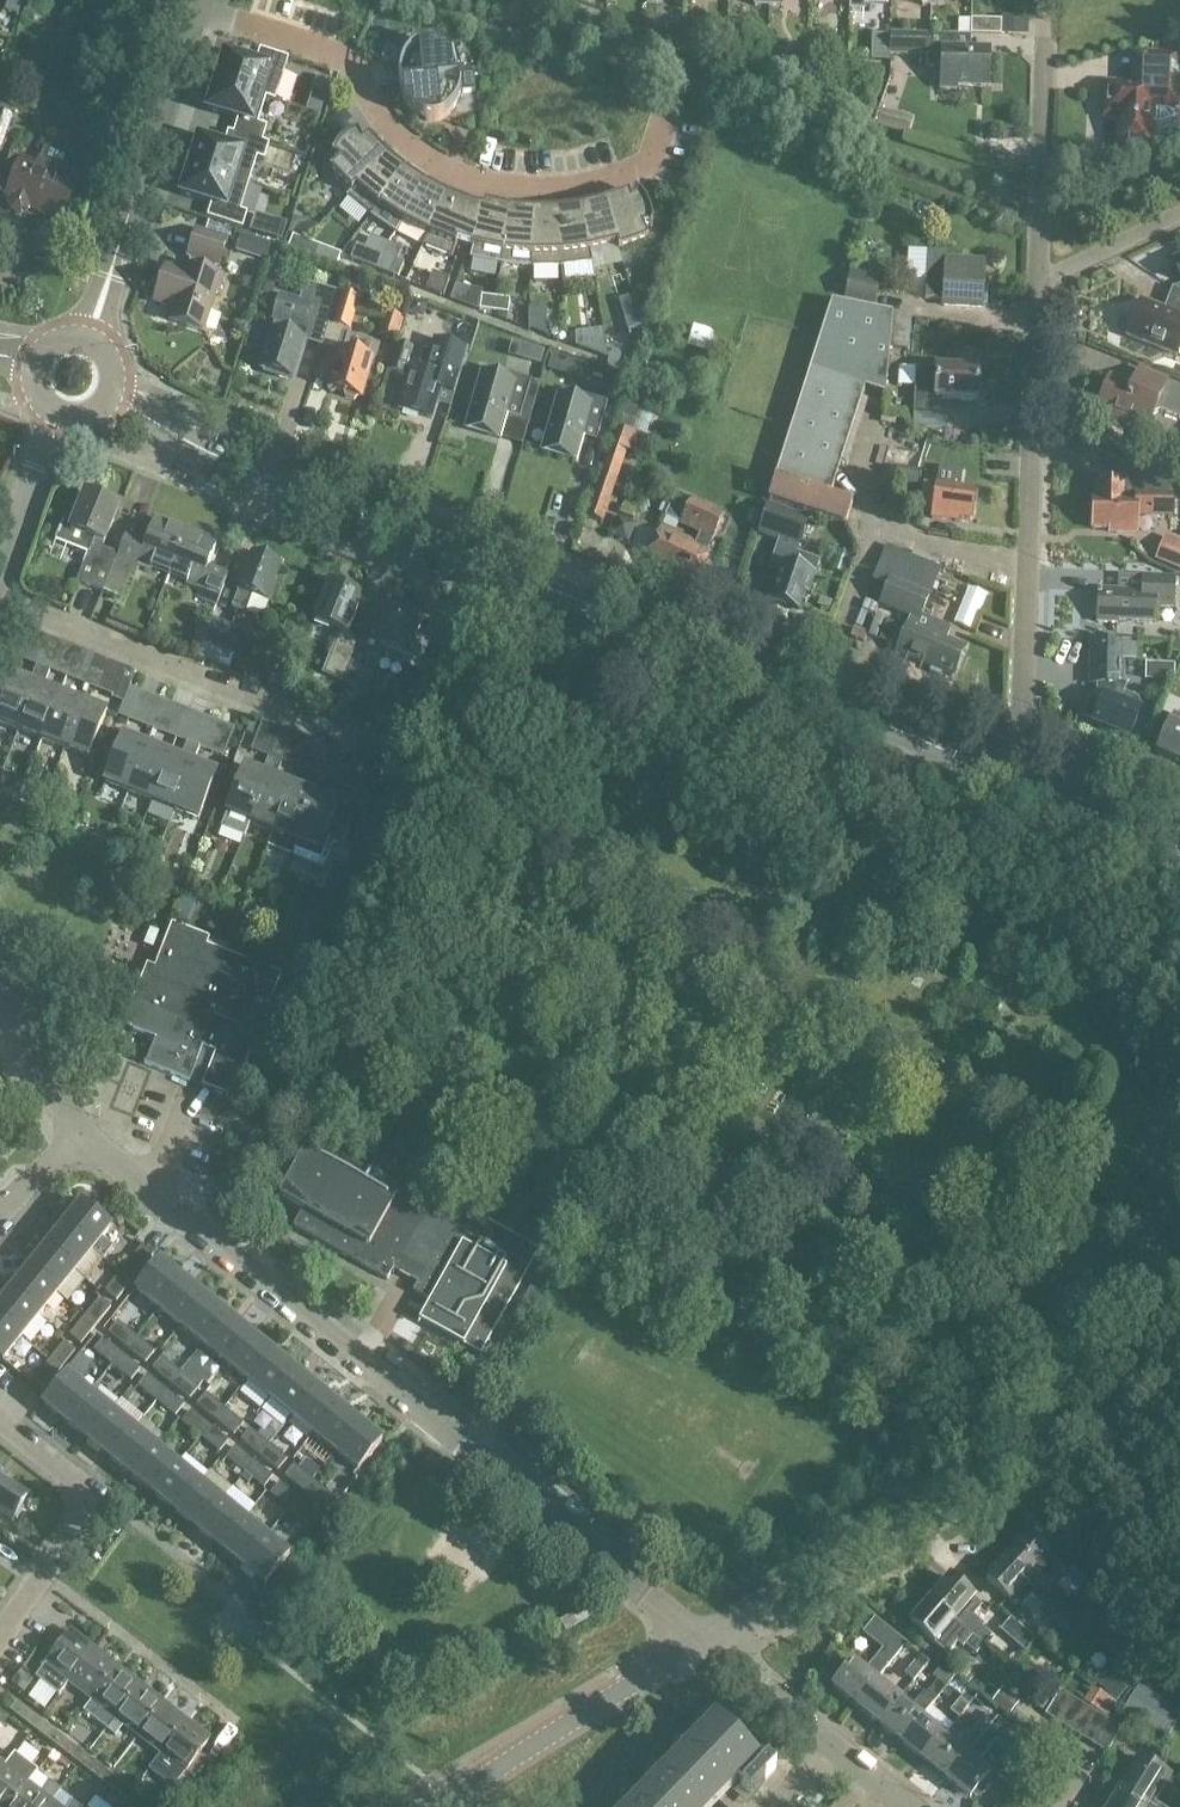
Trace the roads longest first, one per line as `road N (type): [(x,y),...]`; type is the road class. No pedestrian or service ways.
road 1 (tertiary): [(1022,785),(184,442),(117,405)]
road 2 (residential): [(697,1644),(82,1135)]
road 3 (residential): [(663,118),(646,166),(599,186),(548,194),(497,189),(449,172),(407,144),(372,106),(349,60),(192,8)]
road 4 (residential): [(697,1644),(1093,1431),(1179,1364)]
road 5 (residential): [(1022,785),(1041,284)]
road 6 (residential): [(0,599),(363,740)]
road 7 (residential): [(90,333),(192,8)]
road 8 (residential): [(450,1806),(697,1644)]
road 9 (residential): [(0,1634),(79,1523),(83,1493),(0,1420)]
road 10 (residential): [(904,1806),(697,1644)]
road 11 (residential): [(1041,284),(1049,26)]
road 12 (tertiary): [(1179,849),(1022,785)]
road 13 (residential): [(0,568),(53,422)]
road 14 (residential): [(1041,284),(1179,214)]
road 15 (residential): [(82,1135),(0,1009)]

